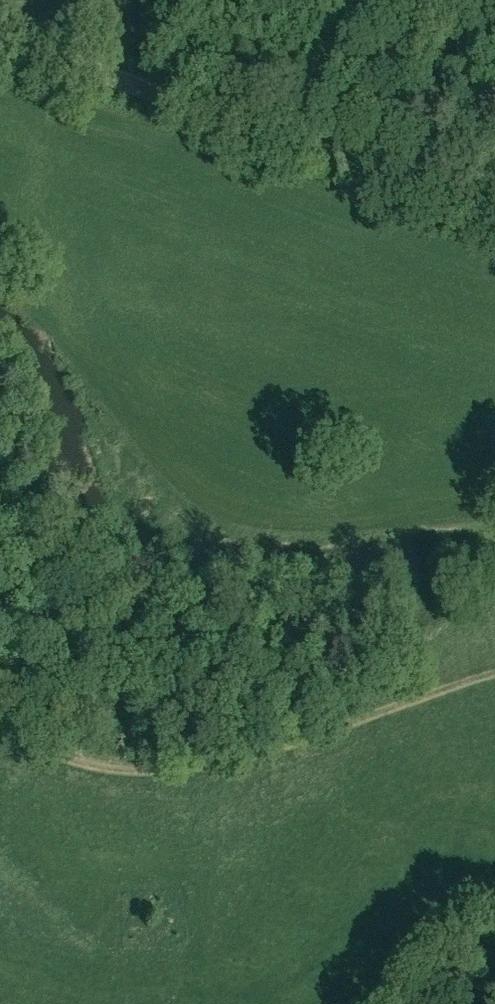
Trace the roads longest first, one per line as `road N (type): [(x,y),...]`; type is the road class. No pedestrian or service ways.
road 1 (unclassified): [(494,213),(0,36)]
road 2 (track): [(494,677),(273,748),(165,772),(104,775),(0,742)]

